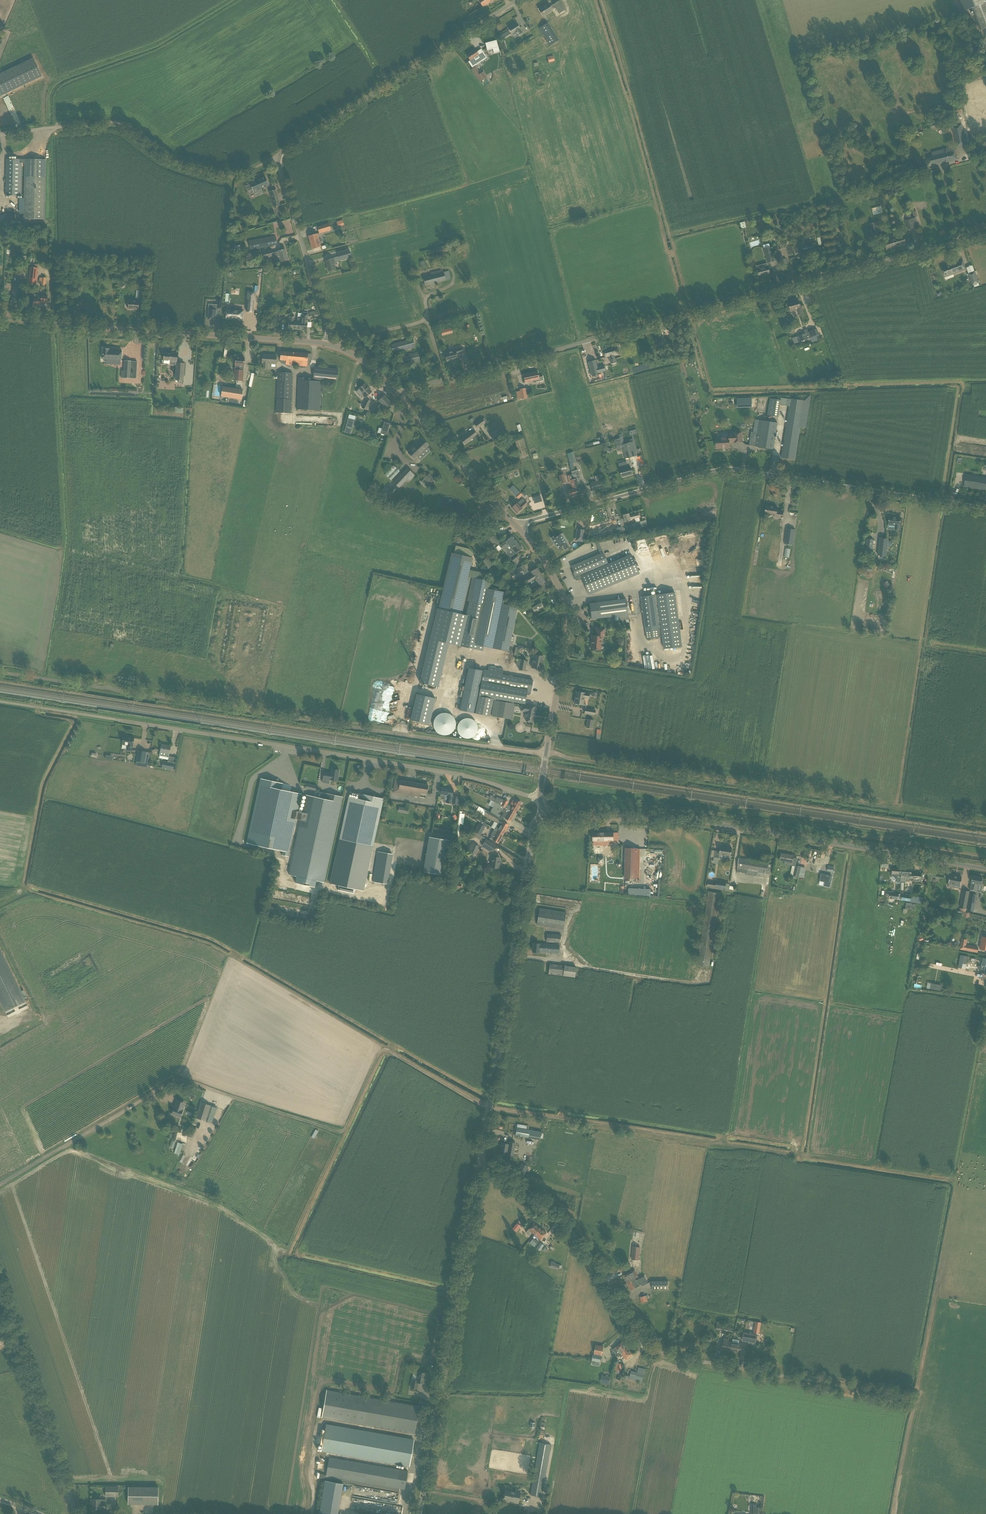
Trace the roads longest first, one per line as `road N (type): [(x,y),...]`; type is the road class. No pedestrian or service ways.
road 1 (track): [(895,1513),(964,1184),(498,1110),(385,1051),(338,1132),(222,1093)]
road 2 (unclassified): [(397,394),(985,234)]
road 3 (unclassified): [(546,754),(0,673)]
road 4 (unclassified): [(917,1403),(648,1346),(586,1250),(482,1159)]
road 5 (unclassified): [(985,509),(724,472),(516,524)]
road 6 (track): [(546,754),(985,826)]
road 7 (tertiary): [(985,868),(697,820),(545,811)]
road 8 (unclassified): [(540,797),(459,776),(119,721)]
road 9 (unclassified): [(419,1513),(482,1159)]
road 10 (unclassified): [(482,1159),(534,825),(545,811)]
road 11 (tertiary): [(326,344),(0,317)]
road 12 (unclassified): [(0,133),(117,123),(176,159),(235,174),(279,156)]
road 13 (unclassified): [(279,156),(520,0)]
road 14 (tertiary): [(546,754),(567,612),(549,567),(516,524)]
road 15 (unclassified): [(75,1513),(0,1289)]
road 16 (unclassified): [(326,344),(279,156)]
road 17 (tertiary): [(516,524),(397,394)]

